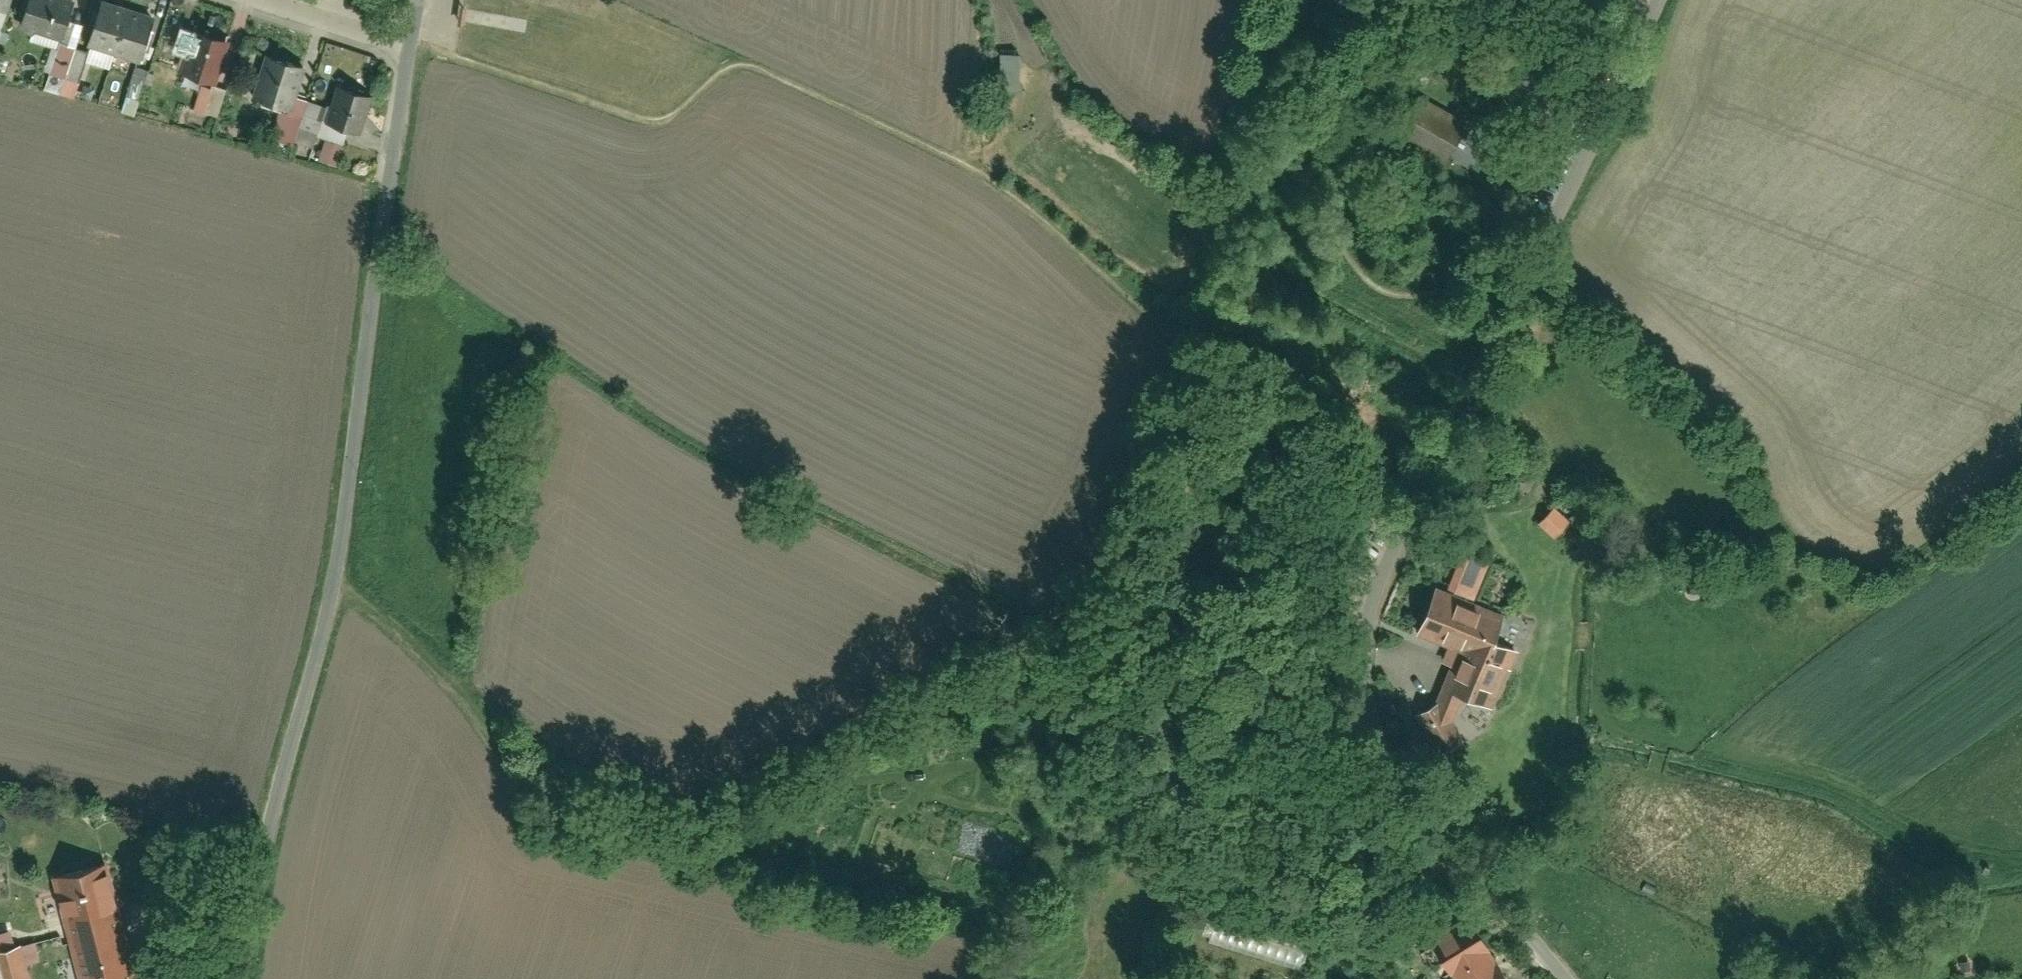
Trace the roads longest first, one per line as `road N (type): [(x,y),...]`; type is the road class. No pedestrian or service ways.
road 1 (residential): [(1659,0),(1385,568),(1360,669),(1373,732),(1417,799),(1571,978)]
road 2 (residential): [(411,42),(330,610),(231,978)]
road 3 (residential): [(411,42),(273,0)]

